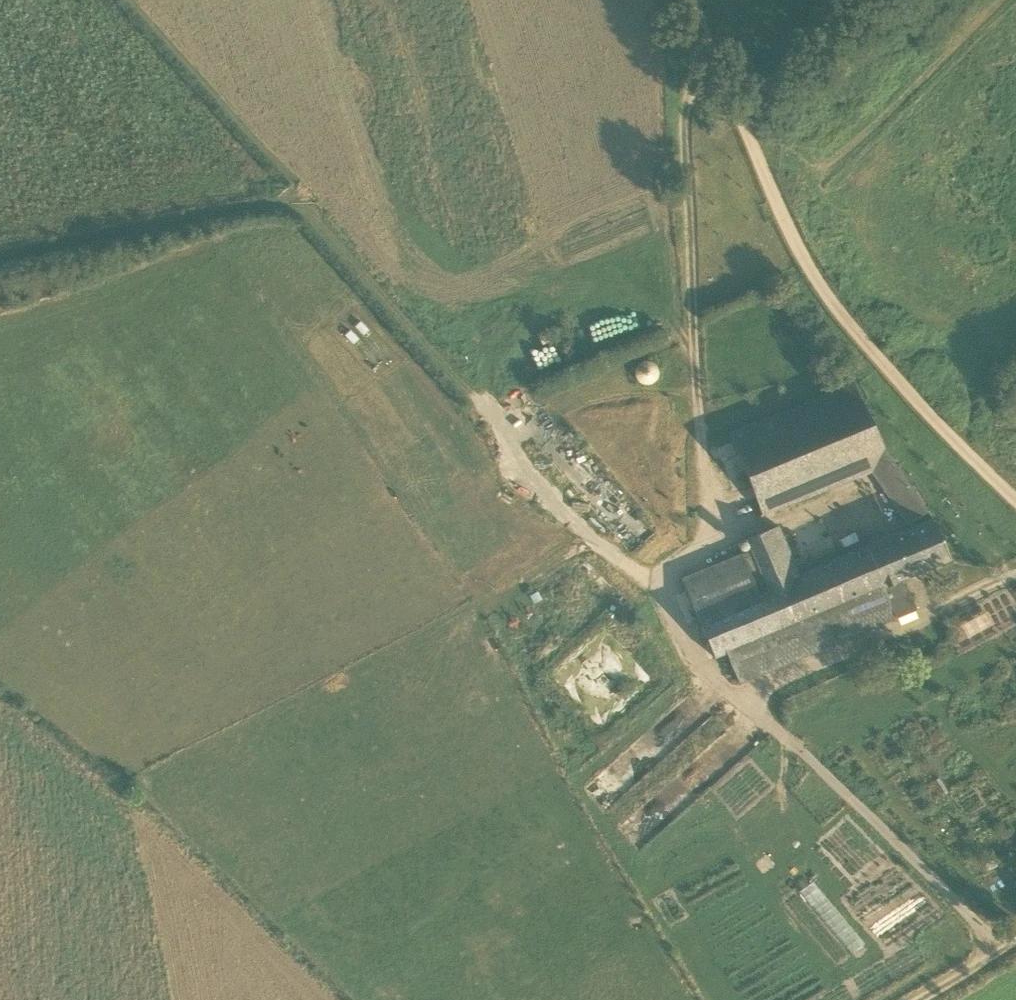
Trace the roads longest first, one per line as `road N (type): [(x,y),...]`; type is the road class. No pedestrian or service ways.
road 1 (track): [(997,952),(982,928),(737,697),(1015,577)]
road 2 (track): [(737,697),(689,651),(651,582),(594,541),(297,201)]
road 3 (track): [(718,71),(697,87),(686,115),(696,399),(673,387),(496,422)]
road 4 (track): [(1015,498),(955,442),(826,295),(782,219),(750,136)]
road 5 (track): [(696,399),(723,524),(716,545),(651,582)]
road 6 (track): [(750,136),(690,0)]

